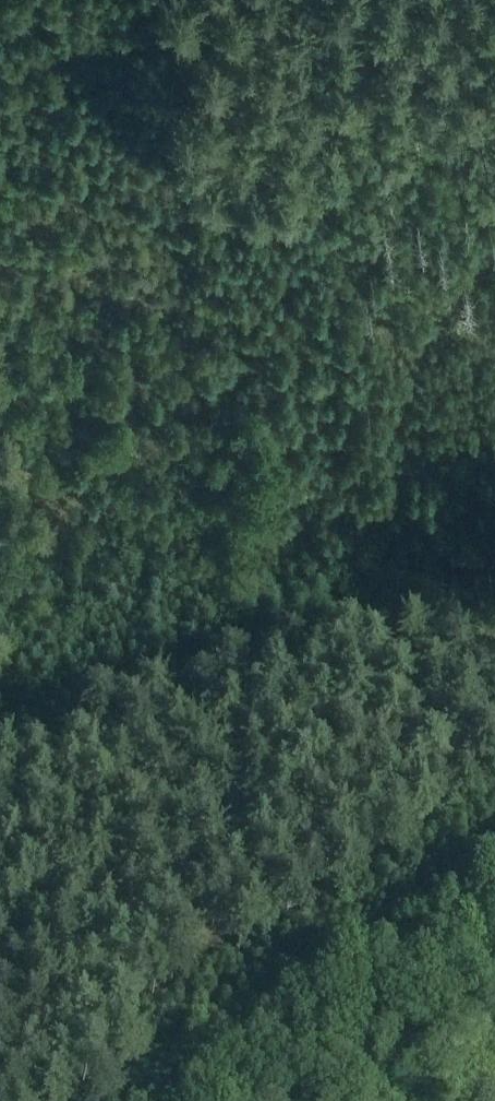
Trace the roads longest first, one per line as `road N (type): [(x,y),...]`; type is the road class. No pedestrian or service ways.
road 1 (track): [(494,874),(360,949),(153,1100)]

